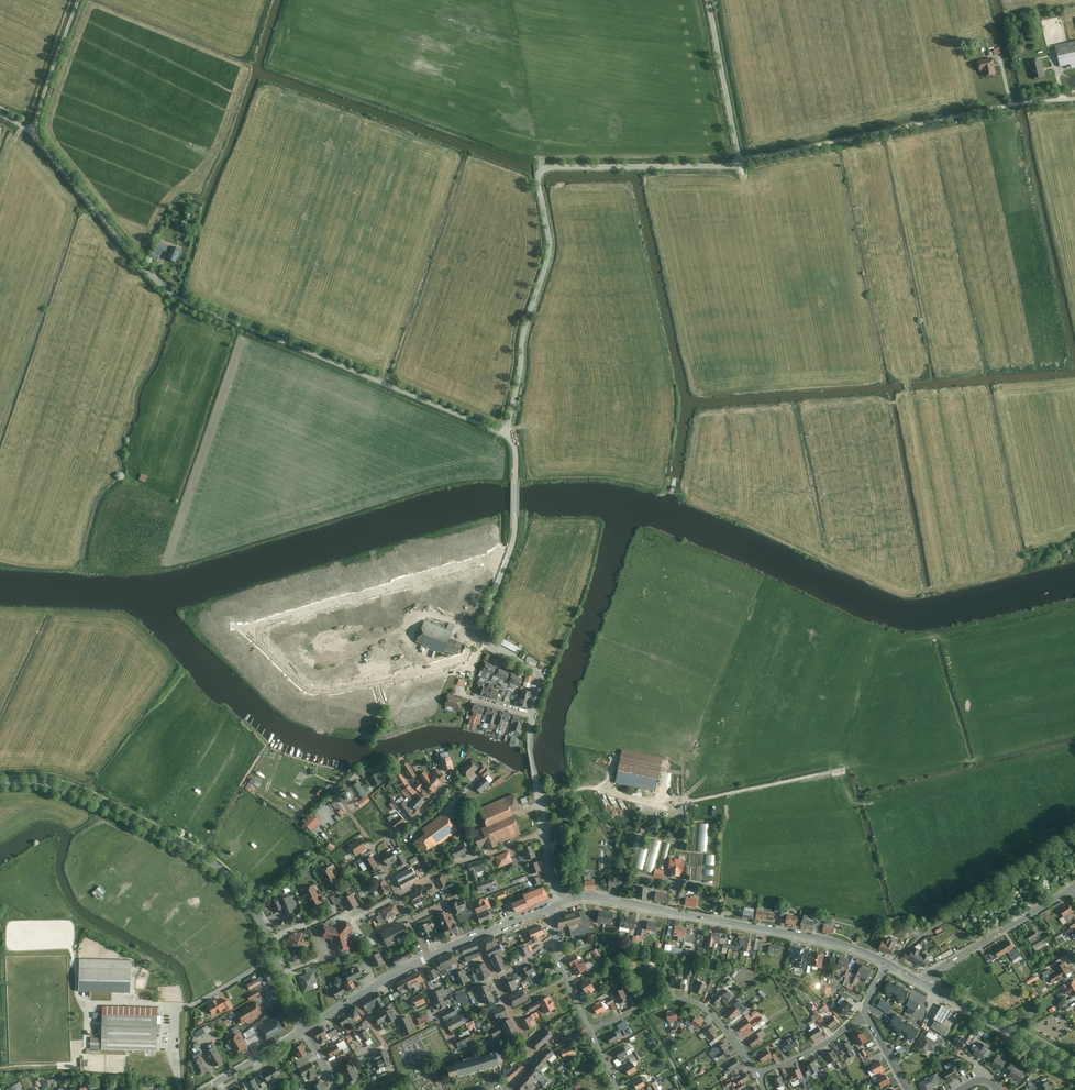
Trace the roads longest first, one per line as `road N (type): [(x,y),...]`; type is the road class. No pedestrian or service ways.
road 1 (track): [(508,435),(176,295),(30,131)]
road 2 (residential): [(506,564),(478,562),(255,626),(253,635),(308,690),(329,691),(463,659),(482,635)]
road 3 (track): [(508,435),(524,331),(550,247),(540,171),(738,163)]
road 4 (tertiary): [(305,1029),(254,909),(213,864),(81,794),(0,784)]
road 5 (track): [(738,163),(1074,98)]
road 6 (tertiary): [(887,964),(818,938),(603,898),(554,906)]
road 7 (residential): [(891,966),(929,931),(1074,839)]
road 8 (track): [(0,1068),(76,1065),(85,1048),(87,1004),(163,1006)]
road 9 (residential): [(591,1031),(660,1001),(694,1002),(716,1018),(757,1076)]
road 10 (residential): [(1073,888),(923,984)]
road 11 (track): [(676,803),(847,770)]
road 12 (tertiary): [(1074,1070),(923,984)]
road 13 (track): [(738,163),(705,0)]
road 14 (track): [(30,131),(78,0)]
road 15 (residential): [(757,1076),(825,1044),(865,1012)]
road 16 (residential): [(508,1086),(532,1056),(497,980)]
road 17 (residential): [(545,833),(530,748),(534,714)]

